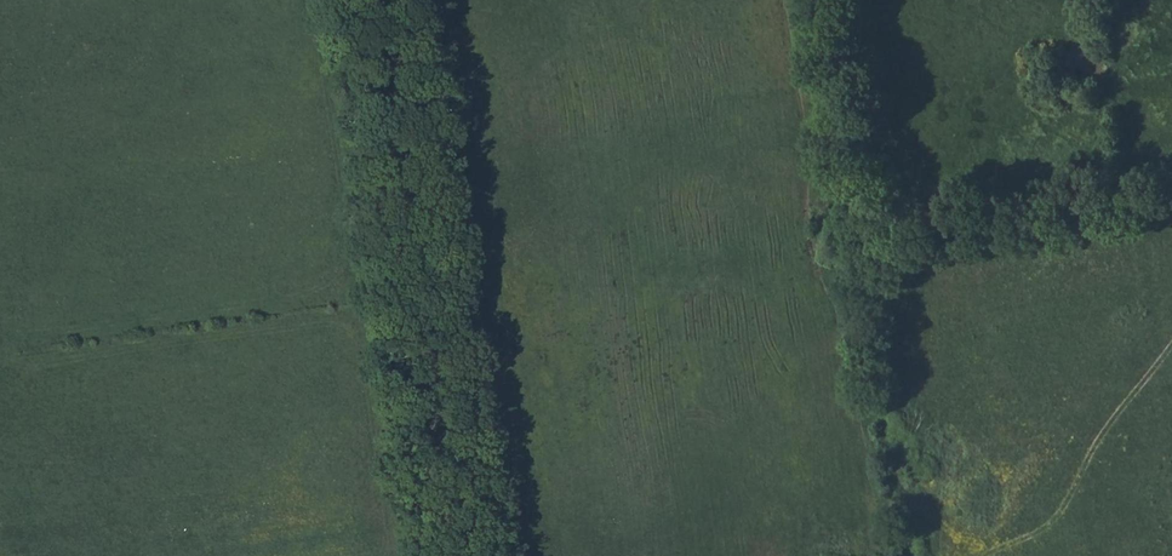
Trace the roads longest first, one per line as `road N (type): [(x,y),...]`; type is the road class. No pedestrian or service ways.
road 1 (residential): [(437,555),(363,0)]

